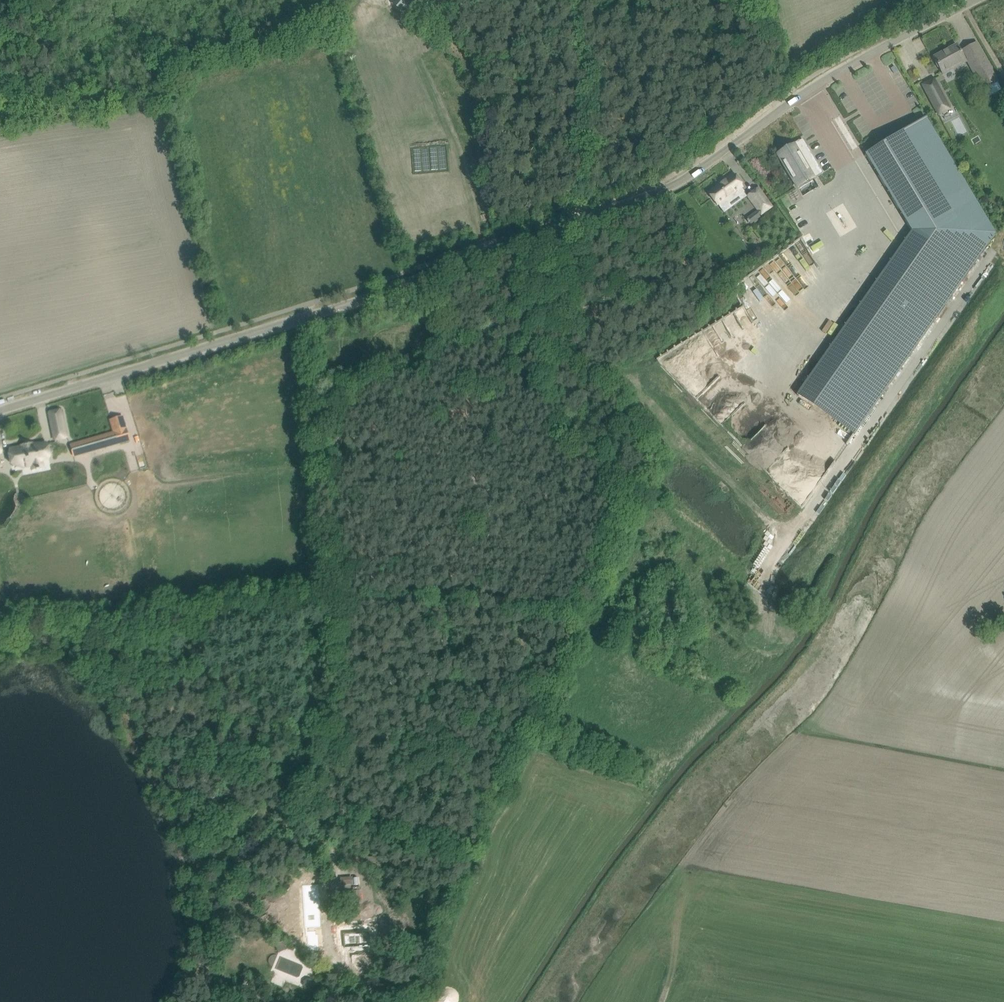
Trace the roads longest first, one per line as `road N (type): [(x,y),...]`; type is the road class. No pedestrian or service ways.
road 1 (unclassified): [(973,0),(843,68),(687,176),(598,218),(0,411)]
road 2 (track): [(572,616),(655,454),(641,414),(602,369),(469,333),(445,303),(437,260)]
road 3 (track): [(464,852),(298,797),(321,752),(343,601)]
road 4 (track): [(343,601),(308,304)]
road 5 (track): [(464,852),(572,616)]
road 6 (track): [(343,601),(461,599),(572,616)]
road 7 (track): [(423,1001),(470,859),(464,852)]

